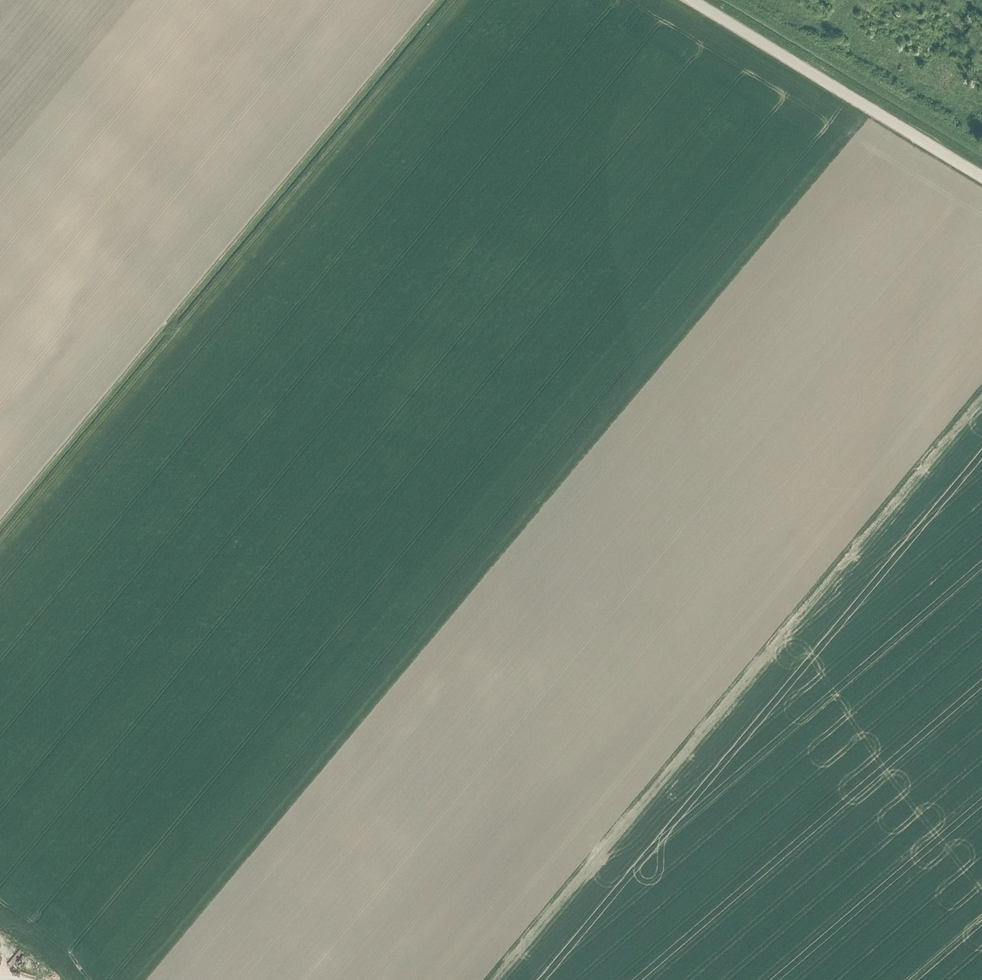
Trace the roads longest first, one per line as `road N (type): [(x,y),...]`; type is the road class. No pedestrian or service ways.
road 1 (tertiary): [(981,180),(692,0)]

